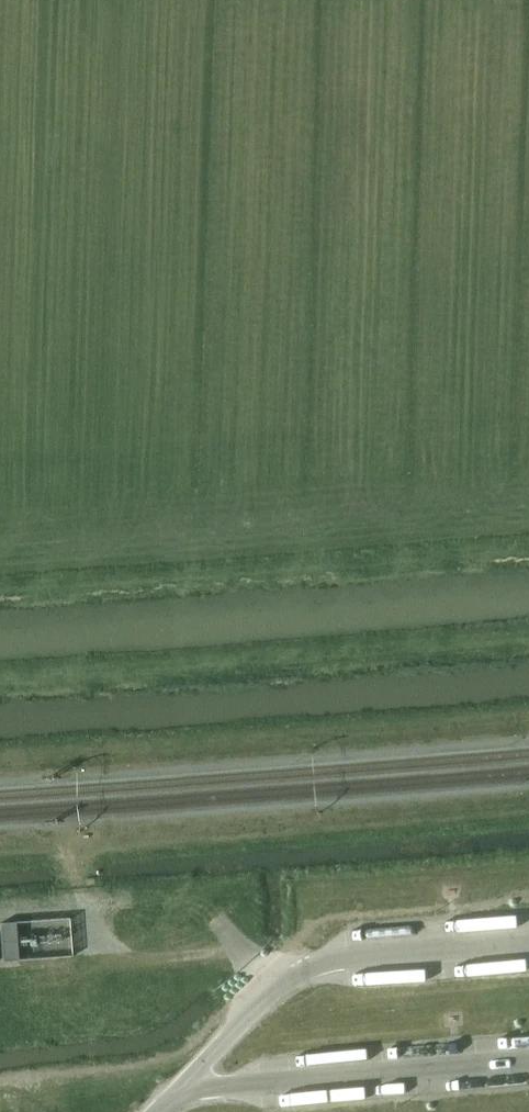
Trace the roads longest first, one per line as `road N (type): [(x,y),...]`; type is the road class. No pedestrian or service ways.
road 1 (track): [(245,950),(140,961),(108,950),(82,910),(0,914)]

